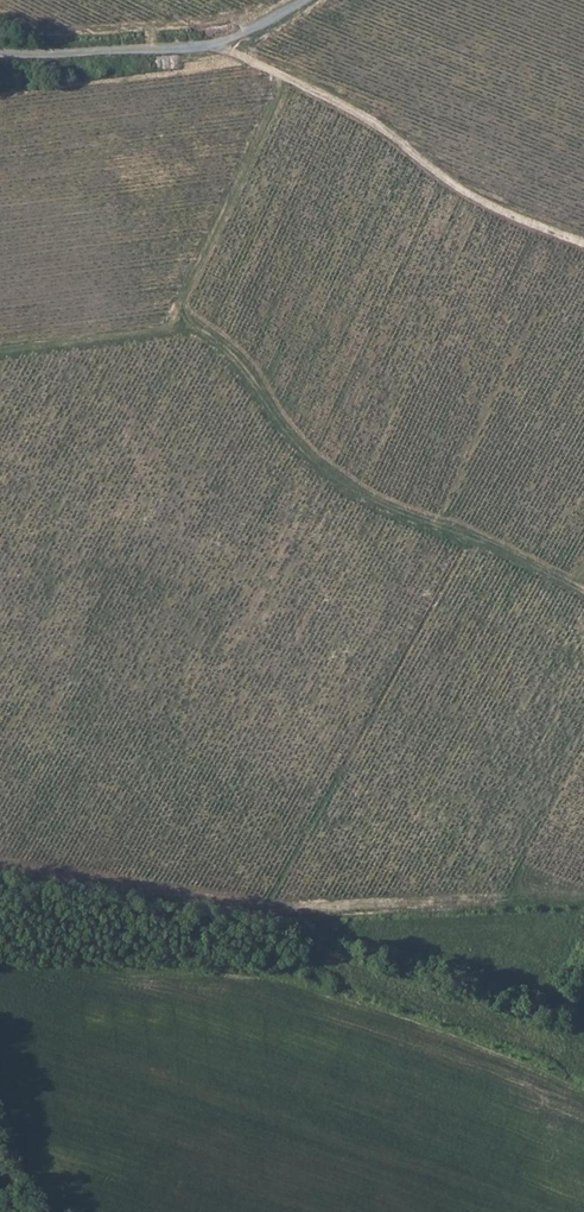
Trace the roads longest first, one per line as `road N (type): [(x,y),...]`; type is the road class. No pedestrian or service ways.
road 1 (track): [(0,357),(197,330),(233,358),(313,462),(376,507),(583,594)]
road 2 (track): [(583,247),(472,200),(353,114),(210,45)]
road 3 (track): [(0,55),(210,45),(305,0)]
road 4 (track): [(280,79),(172,334)]

